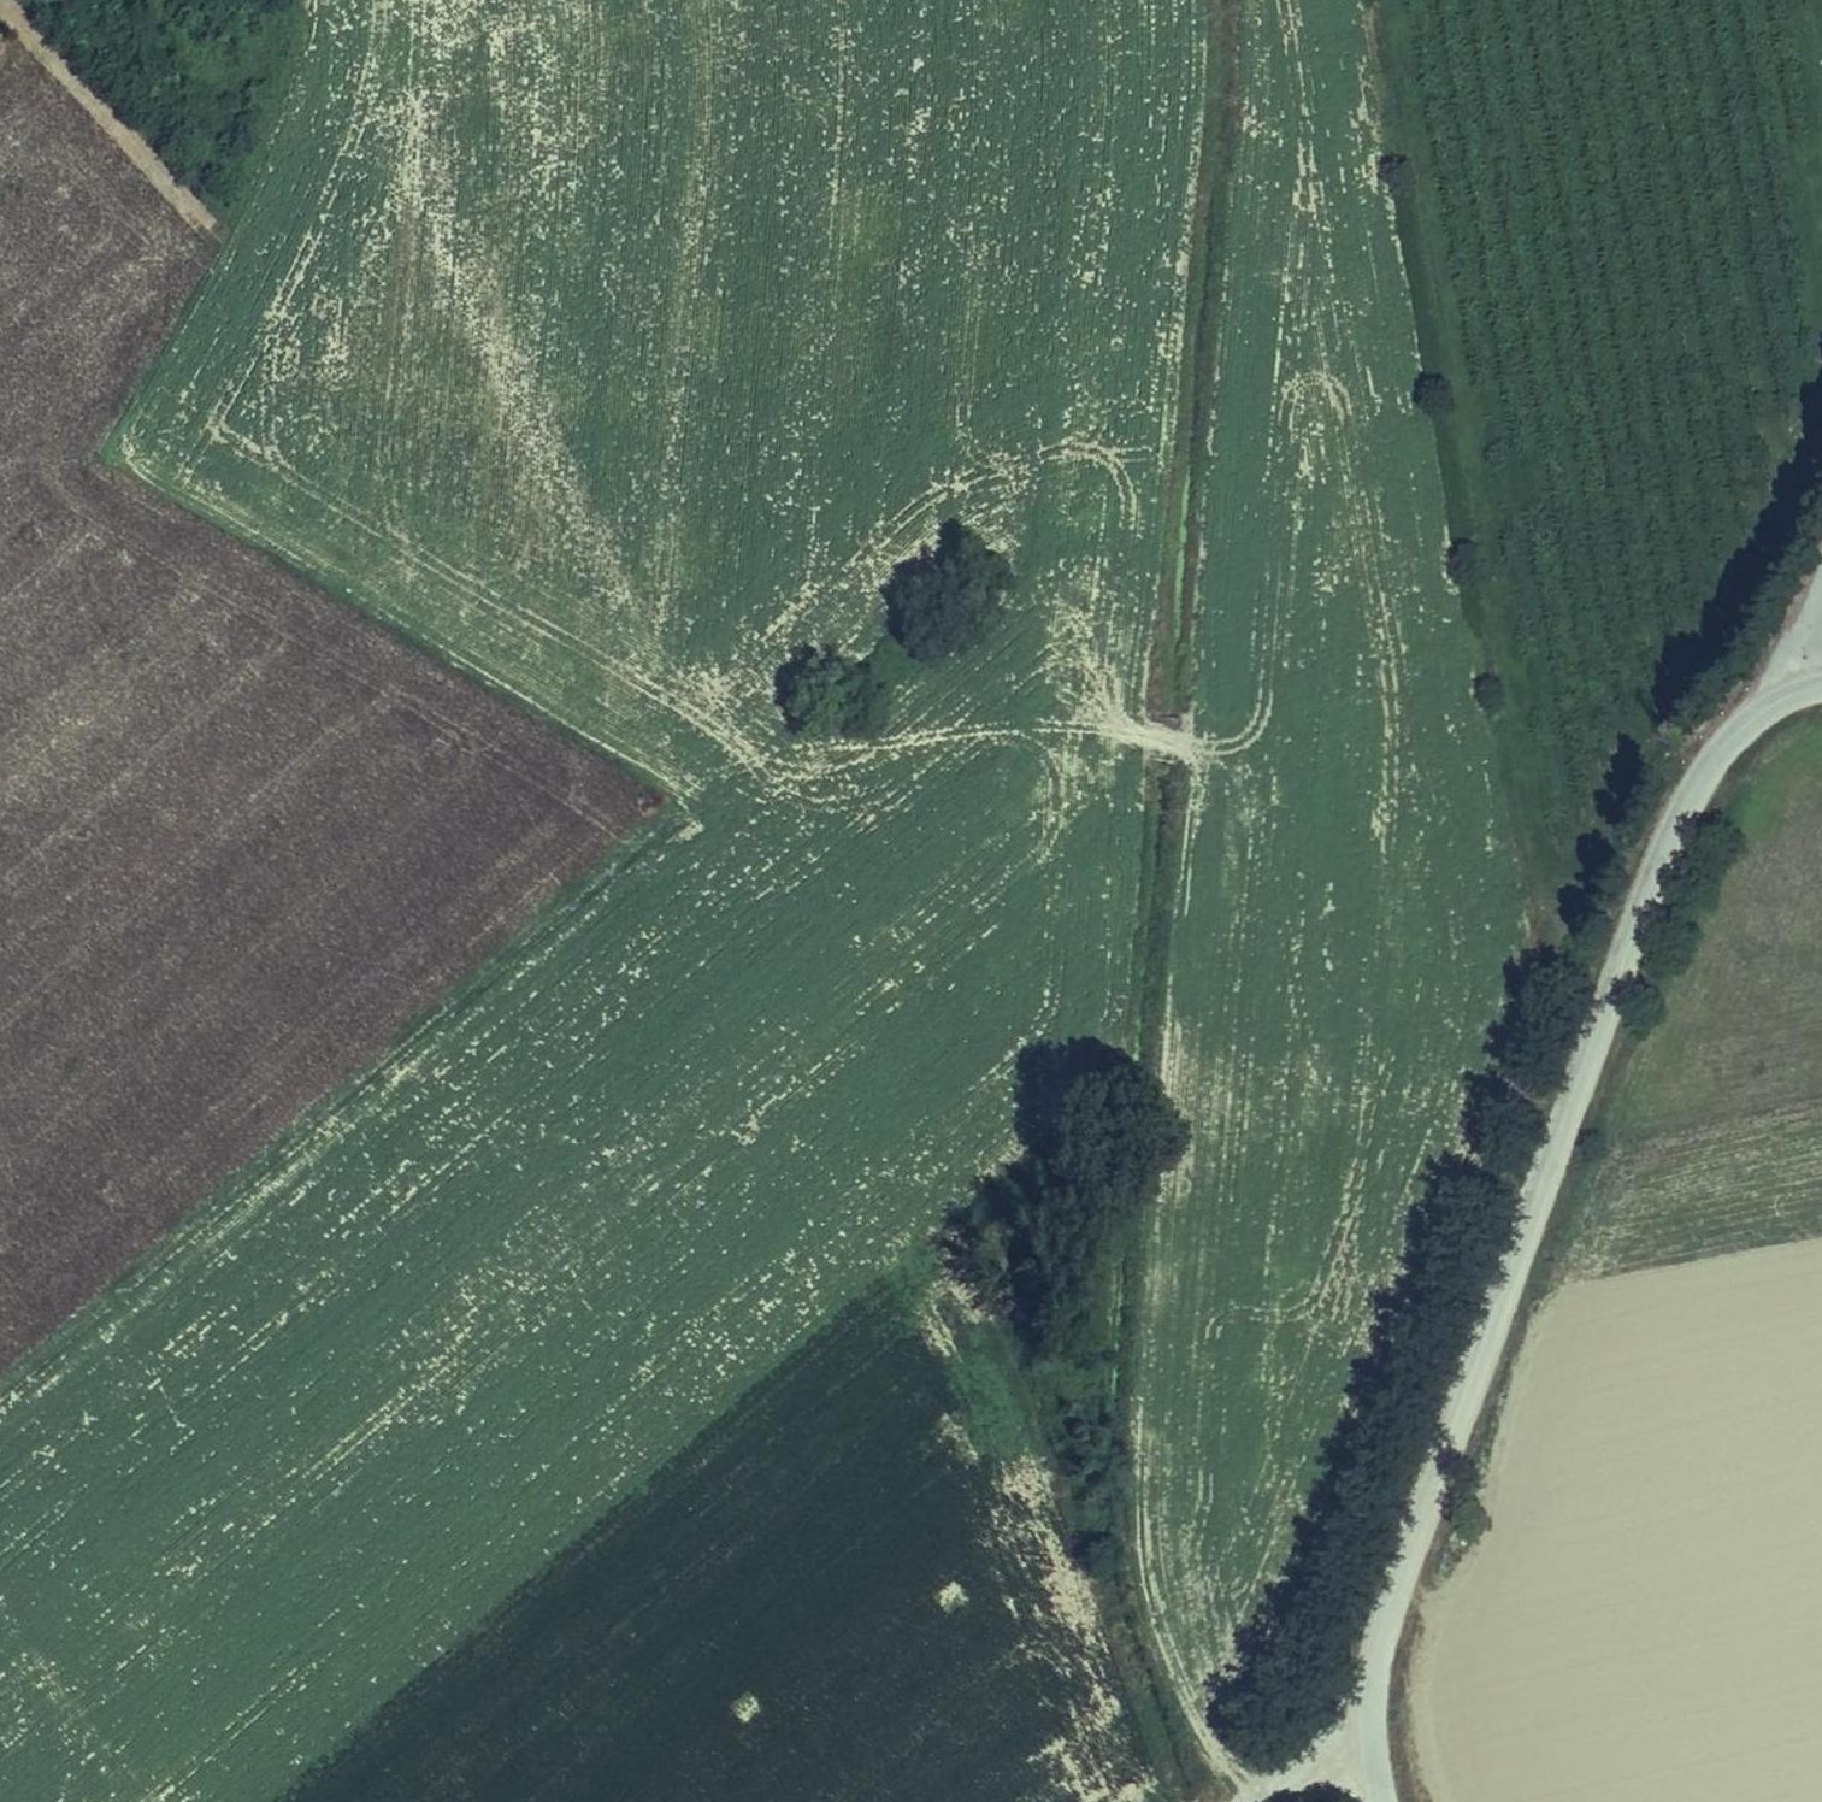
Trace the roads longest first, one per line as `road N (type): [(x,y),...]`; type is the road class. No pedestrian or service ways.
road 1 (tertiary): [(1805,692),(1750,724),(1686,810),(1399,1580),(1369,1692),(1367,1744),(1382,1801)]

